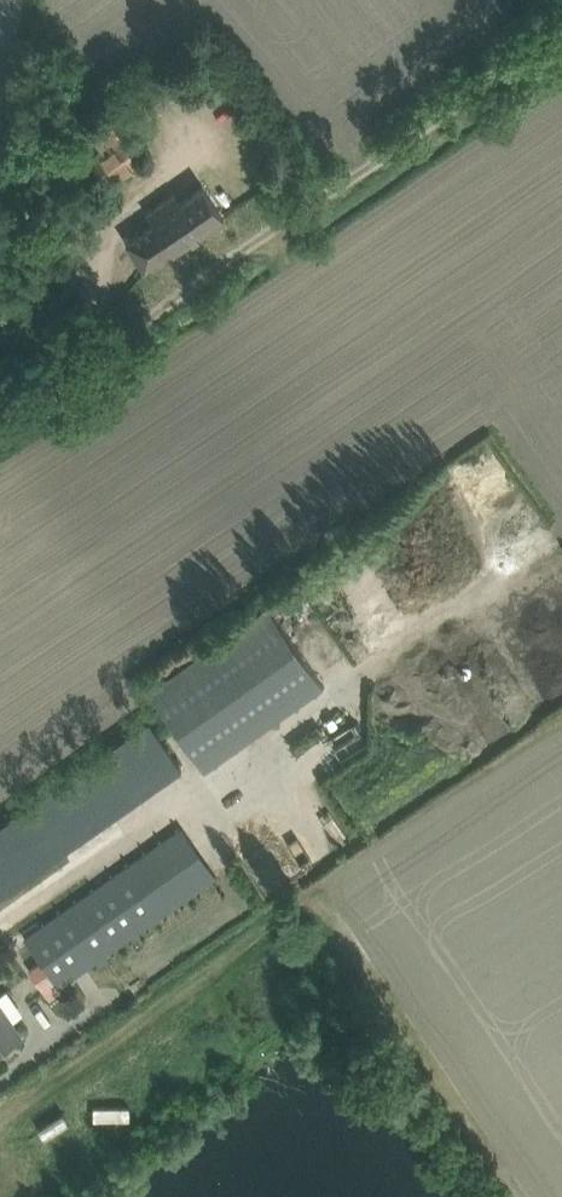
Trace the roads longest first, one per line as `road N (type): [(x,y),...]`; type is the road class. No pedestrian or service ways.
road 1 (track): [(561,17),(0,404)]

